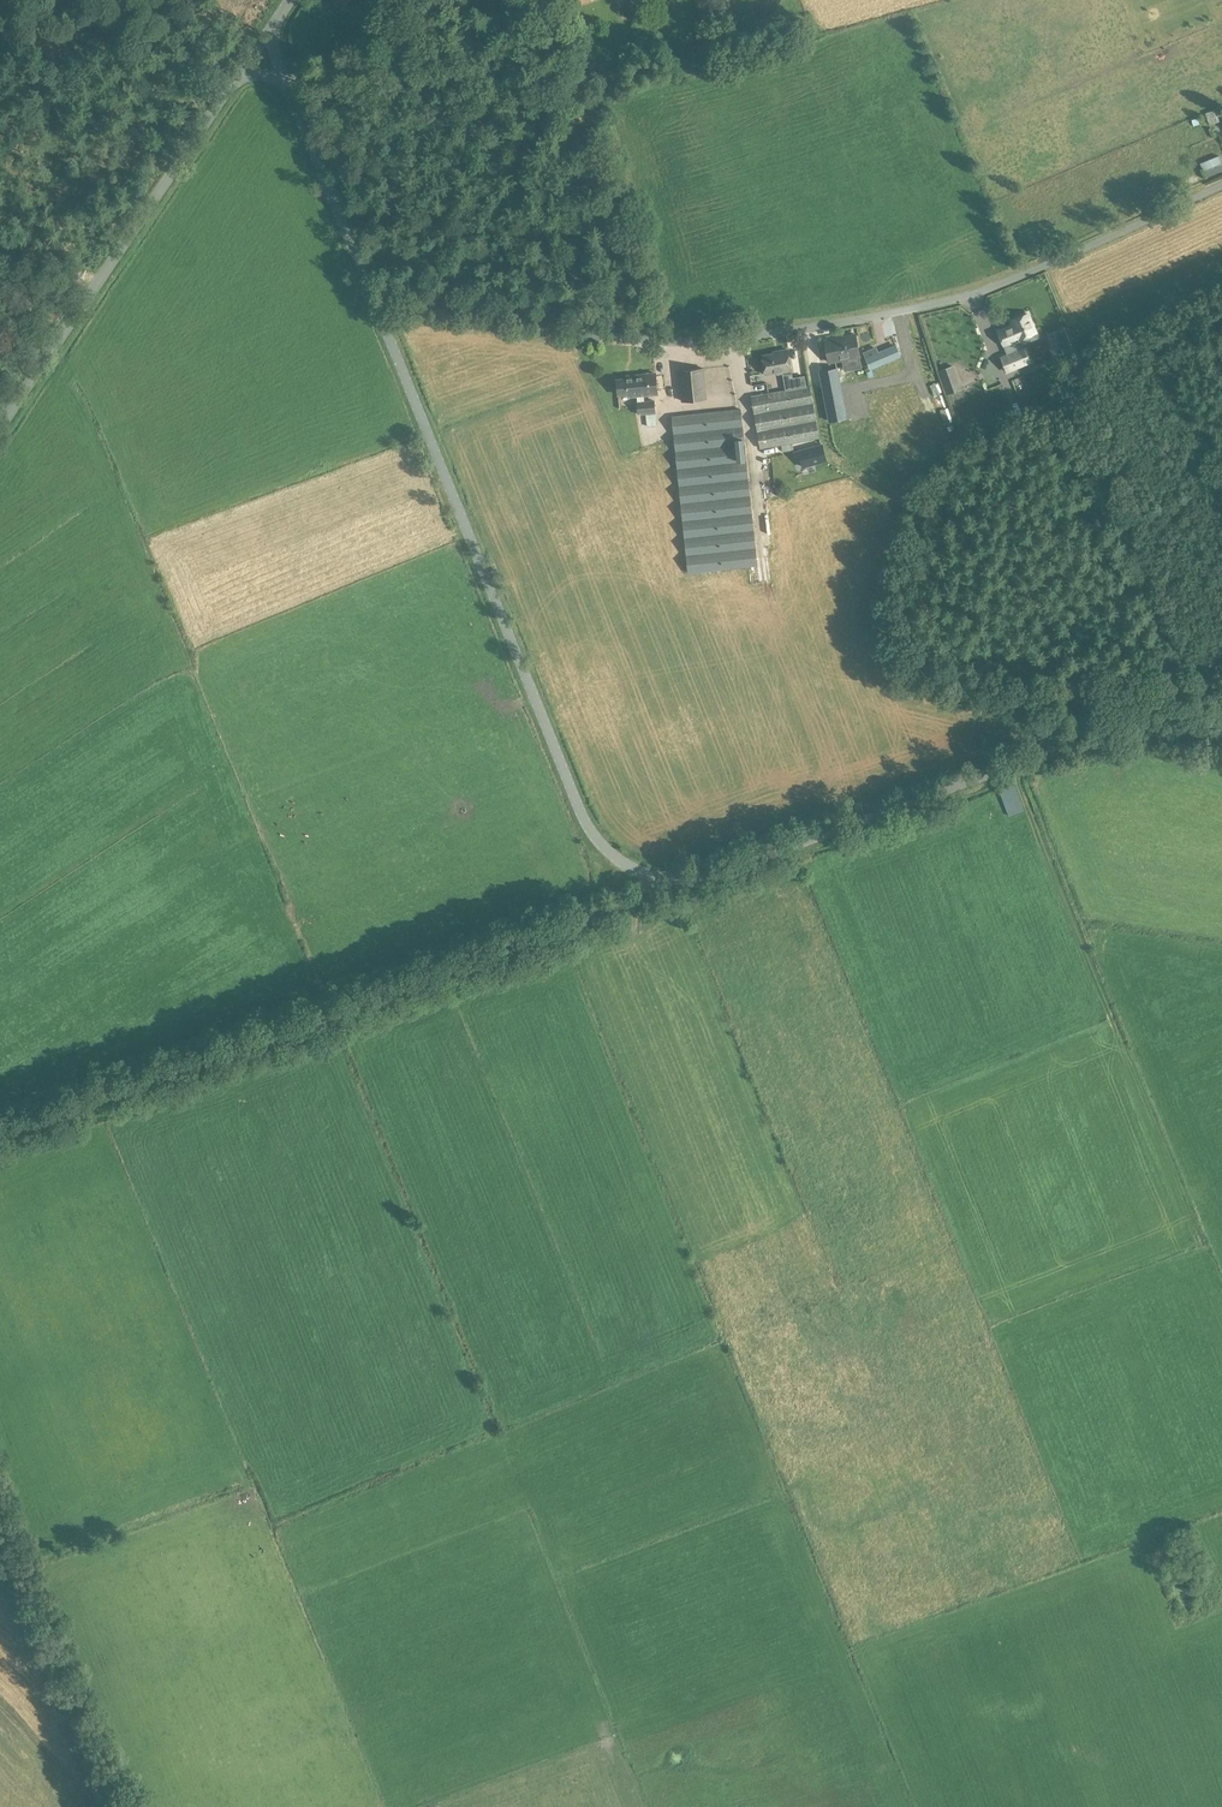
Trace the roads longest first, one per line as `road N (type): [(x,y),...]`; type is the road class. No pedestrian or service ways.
road 1 (unclassified): [(1221,686),(704,877),(652,875),(613,855),(579,808),(379,313)]
road 2 (unclassified): [(1221,182),(974,295),(791,329),(676,341),(379,313)]
road 3 (track): [(684,881),(0,1130)]
road 4 (unclassified): [(0,427),(237,77)]
road 5 (unclassified): [(379,313),(284,83)]

